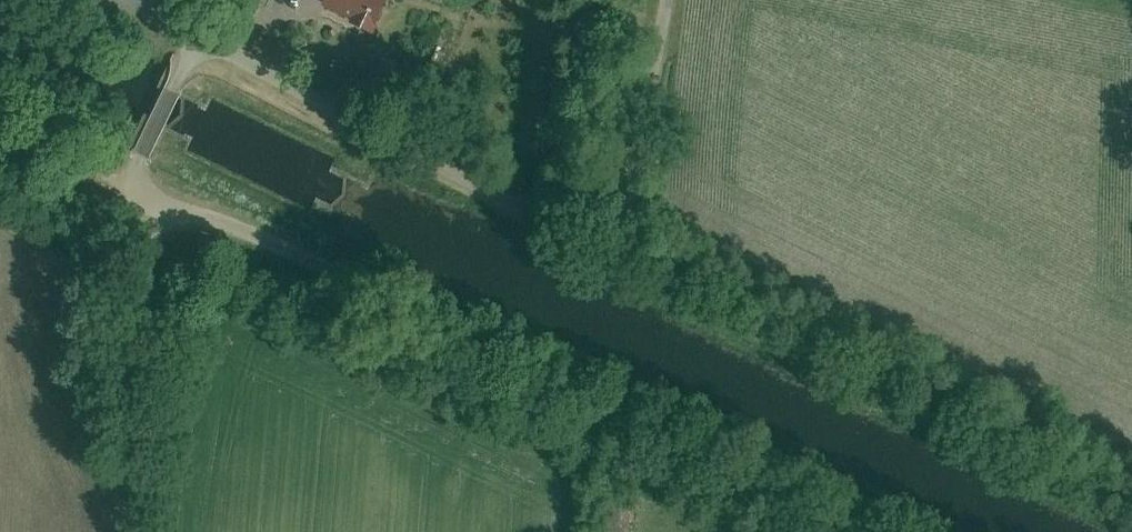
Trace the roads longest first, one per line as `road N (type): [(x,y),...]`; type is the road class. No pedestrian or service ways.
road 1 (track): [(198,35),(610,258),(1131,512)]
road 2 (unclassified): [(854,531),(127,188)]
road 3 (unclassified): [(127,188),(126,531)]
road 4 (unclassified): [(127,188),(198,35)]
road 5 (track): [(127,188),(0,125)]

